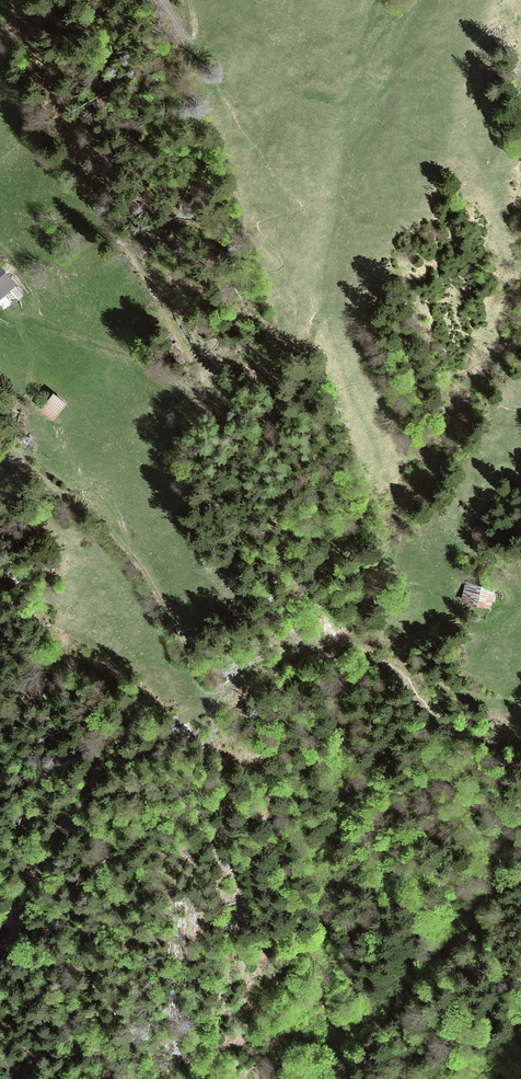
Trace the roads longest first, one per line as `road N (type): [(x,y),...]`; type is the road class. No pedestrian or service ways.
road 1 (track): [(209,394),(179,385),(129,351),(30,316),(22,335),(45,413),(120,516),(204,686),(235,685),(345,640),(404,673)]
road 2 (track): [(23,0),(45,72),(121,237),(214,367),(209,394)]
road 3 (track): [(345,640),(355,632),(396,641),(494,623)]
road 4 (track): [(404,673),(520,706)]

